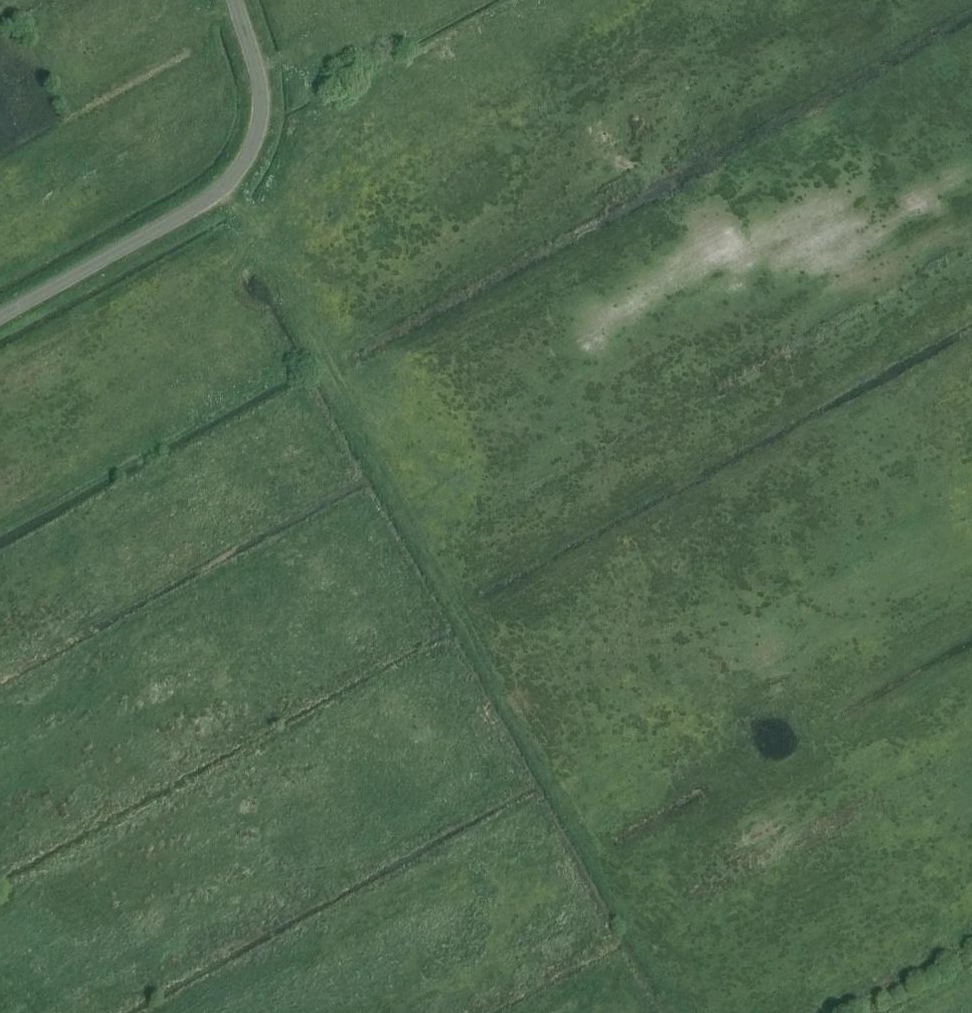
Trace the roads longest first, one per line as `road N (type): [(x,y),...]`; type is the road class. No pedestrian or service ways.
road 1 (unclassified): [(0,314),(203,201),(235,175),(254,142),(261,96),(234,0)]

